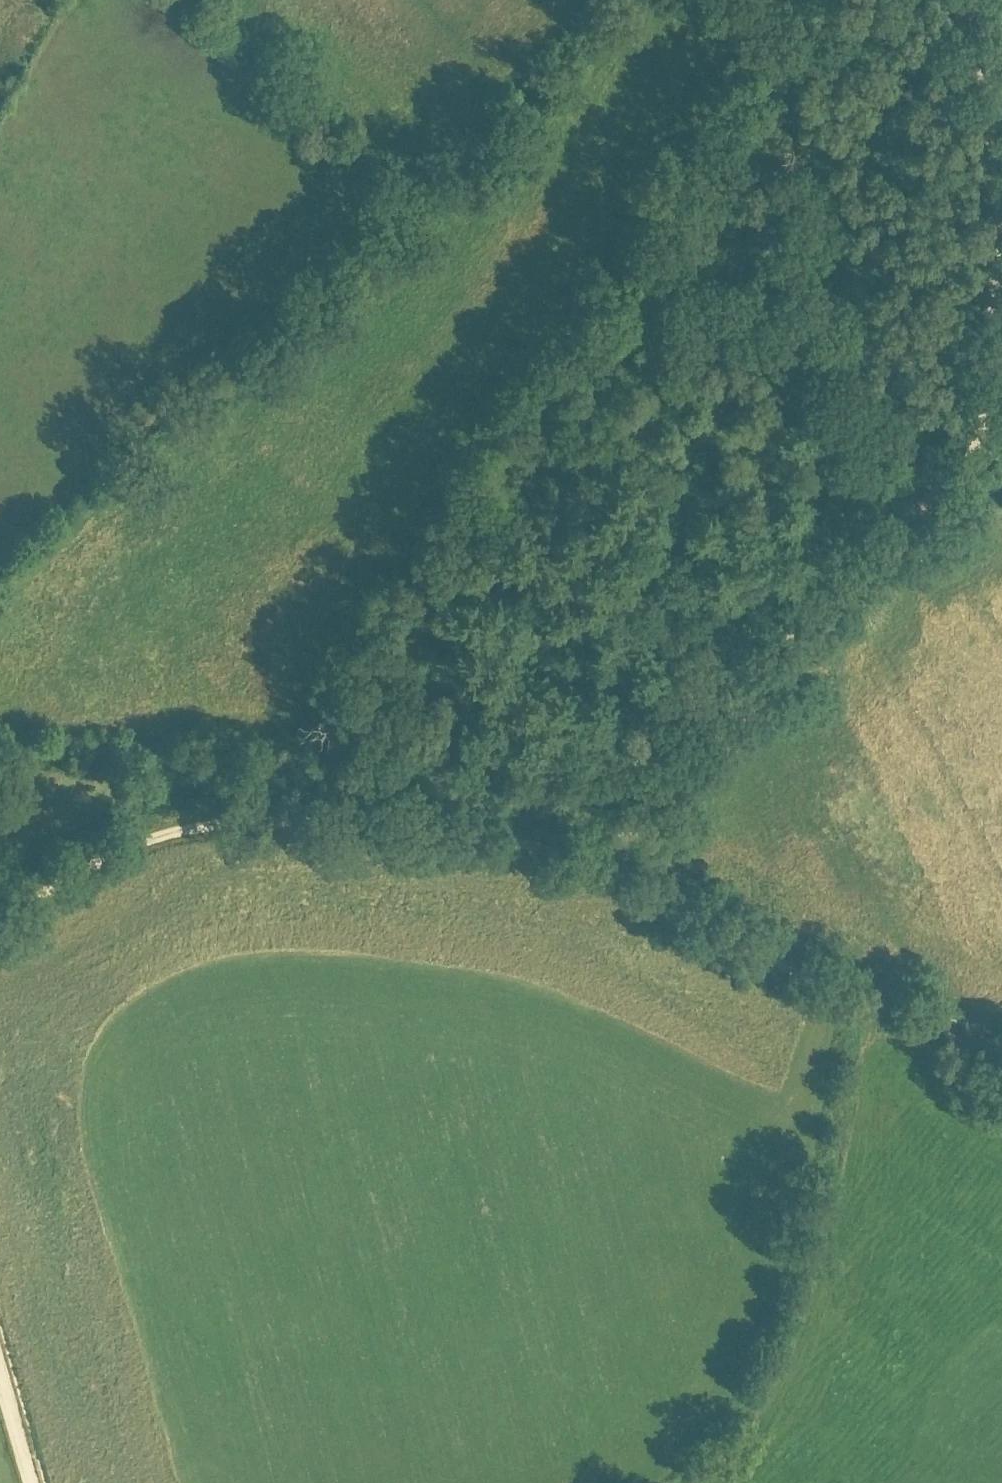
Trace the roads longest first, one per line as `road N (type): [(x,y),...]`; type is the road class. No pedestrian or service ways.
road 1 (track): [(610,873),(696,731),(923,507),(974,447),(985,423),(1000,185),(975,0)]
road 2 (track): [(0,921),(125,849),(251,822),(497,840),(557,851),(610,873)]
road 3 (track): [(1001,1048),(767,958),(610,873)]

